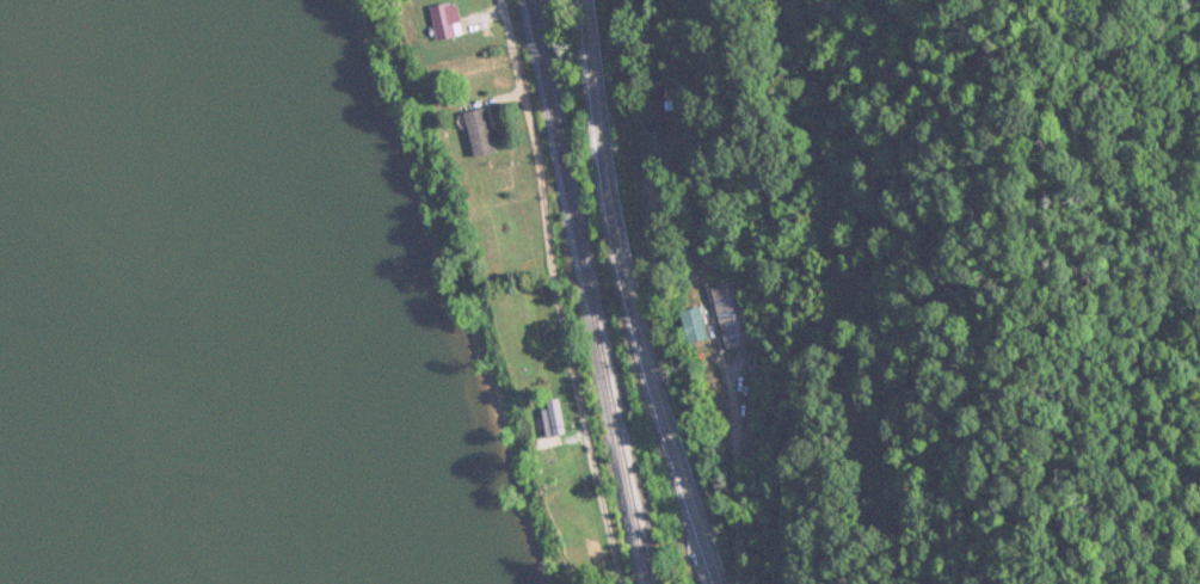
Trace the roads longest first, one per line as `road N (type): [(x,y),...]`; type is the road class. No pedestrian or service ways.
road 1 (secondary): [(723,583),(651,363),(617,227),(590,0)]

